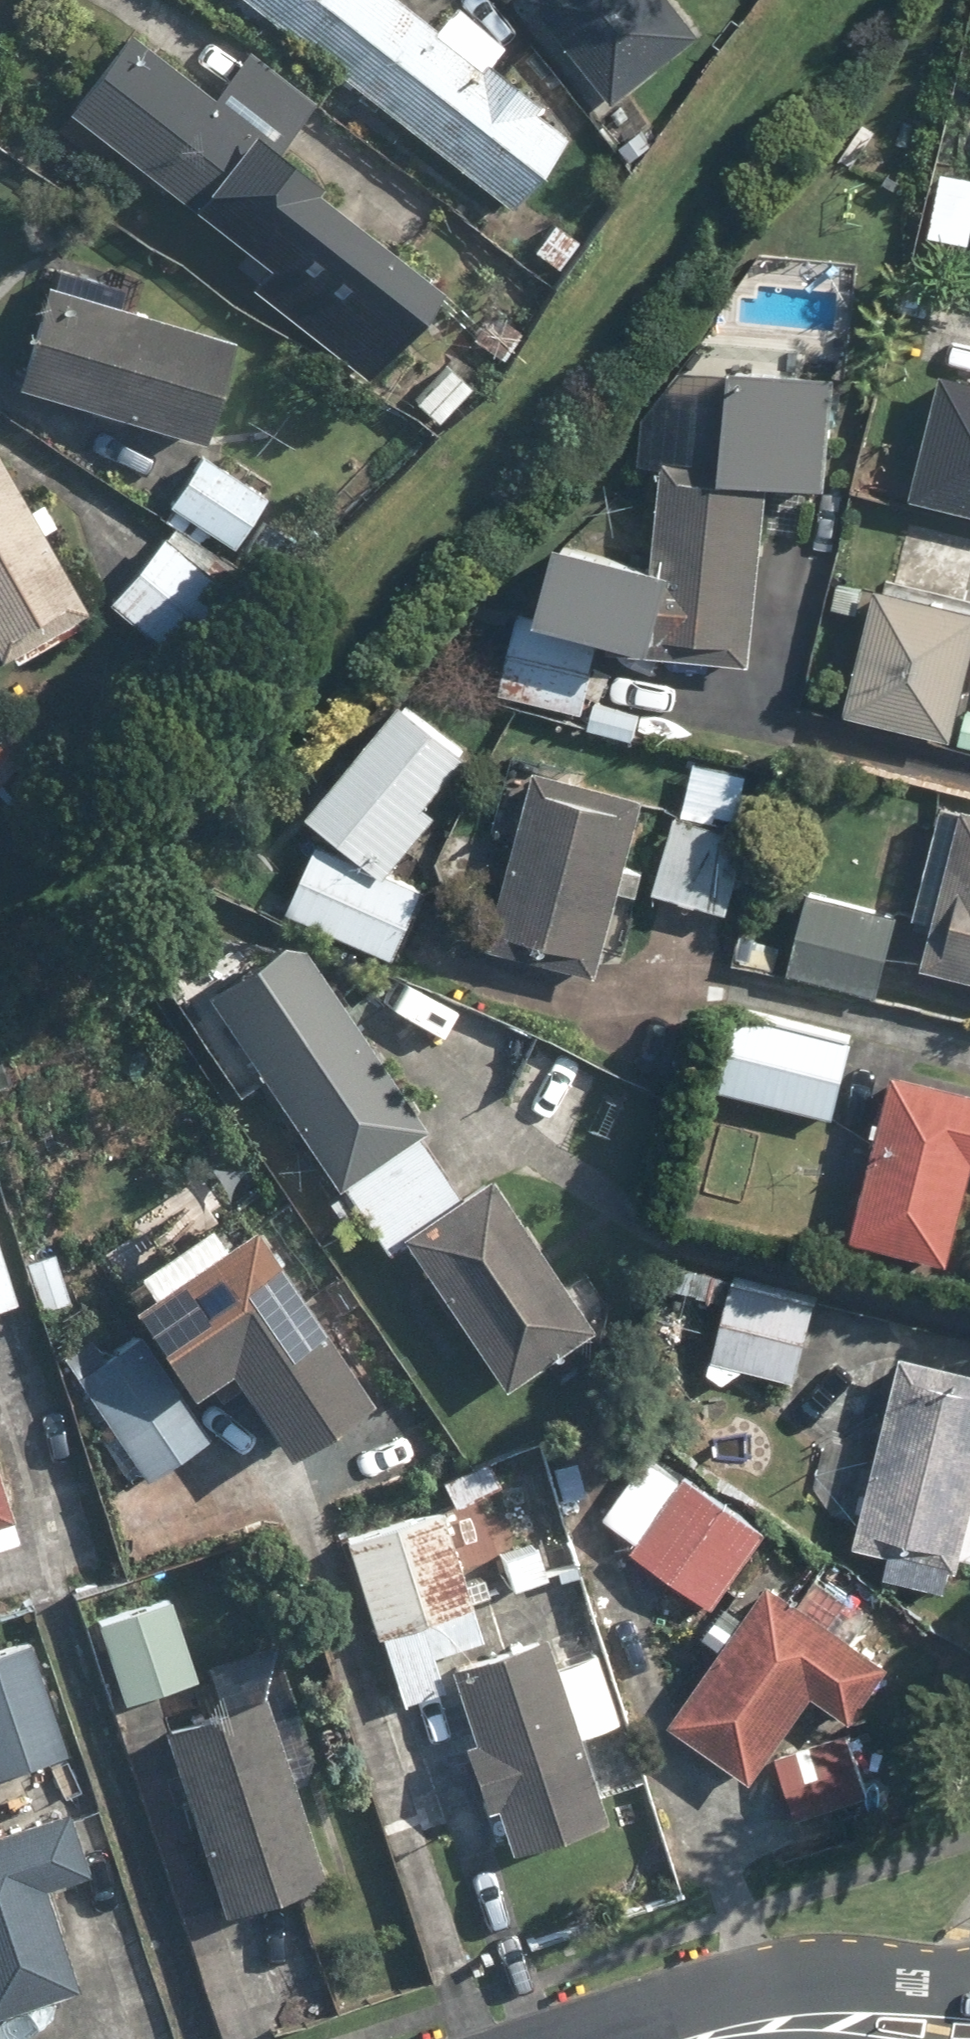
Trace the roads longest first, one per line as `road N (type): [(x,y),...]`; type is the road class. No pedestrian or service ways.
road 1 (tertiary): [(735,2033),(842,1978),(969,1984)]

